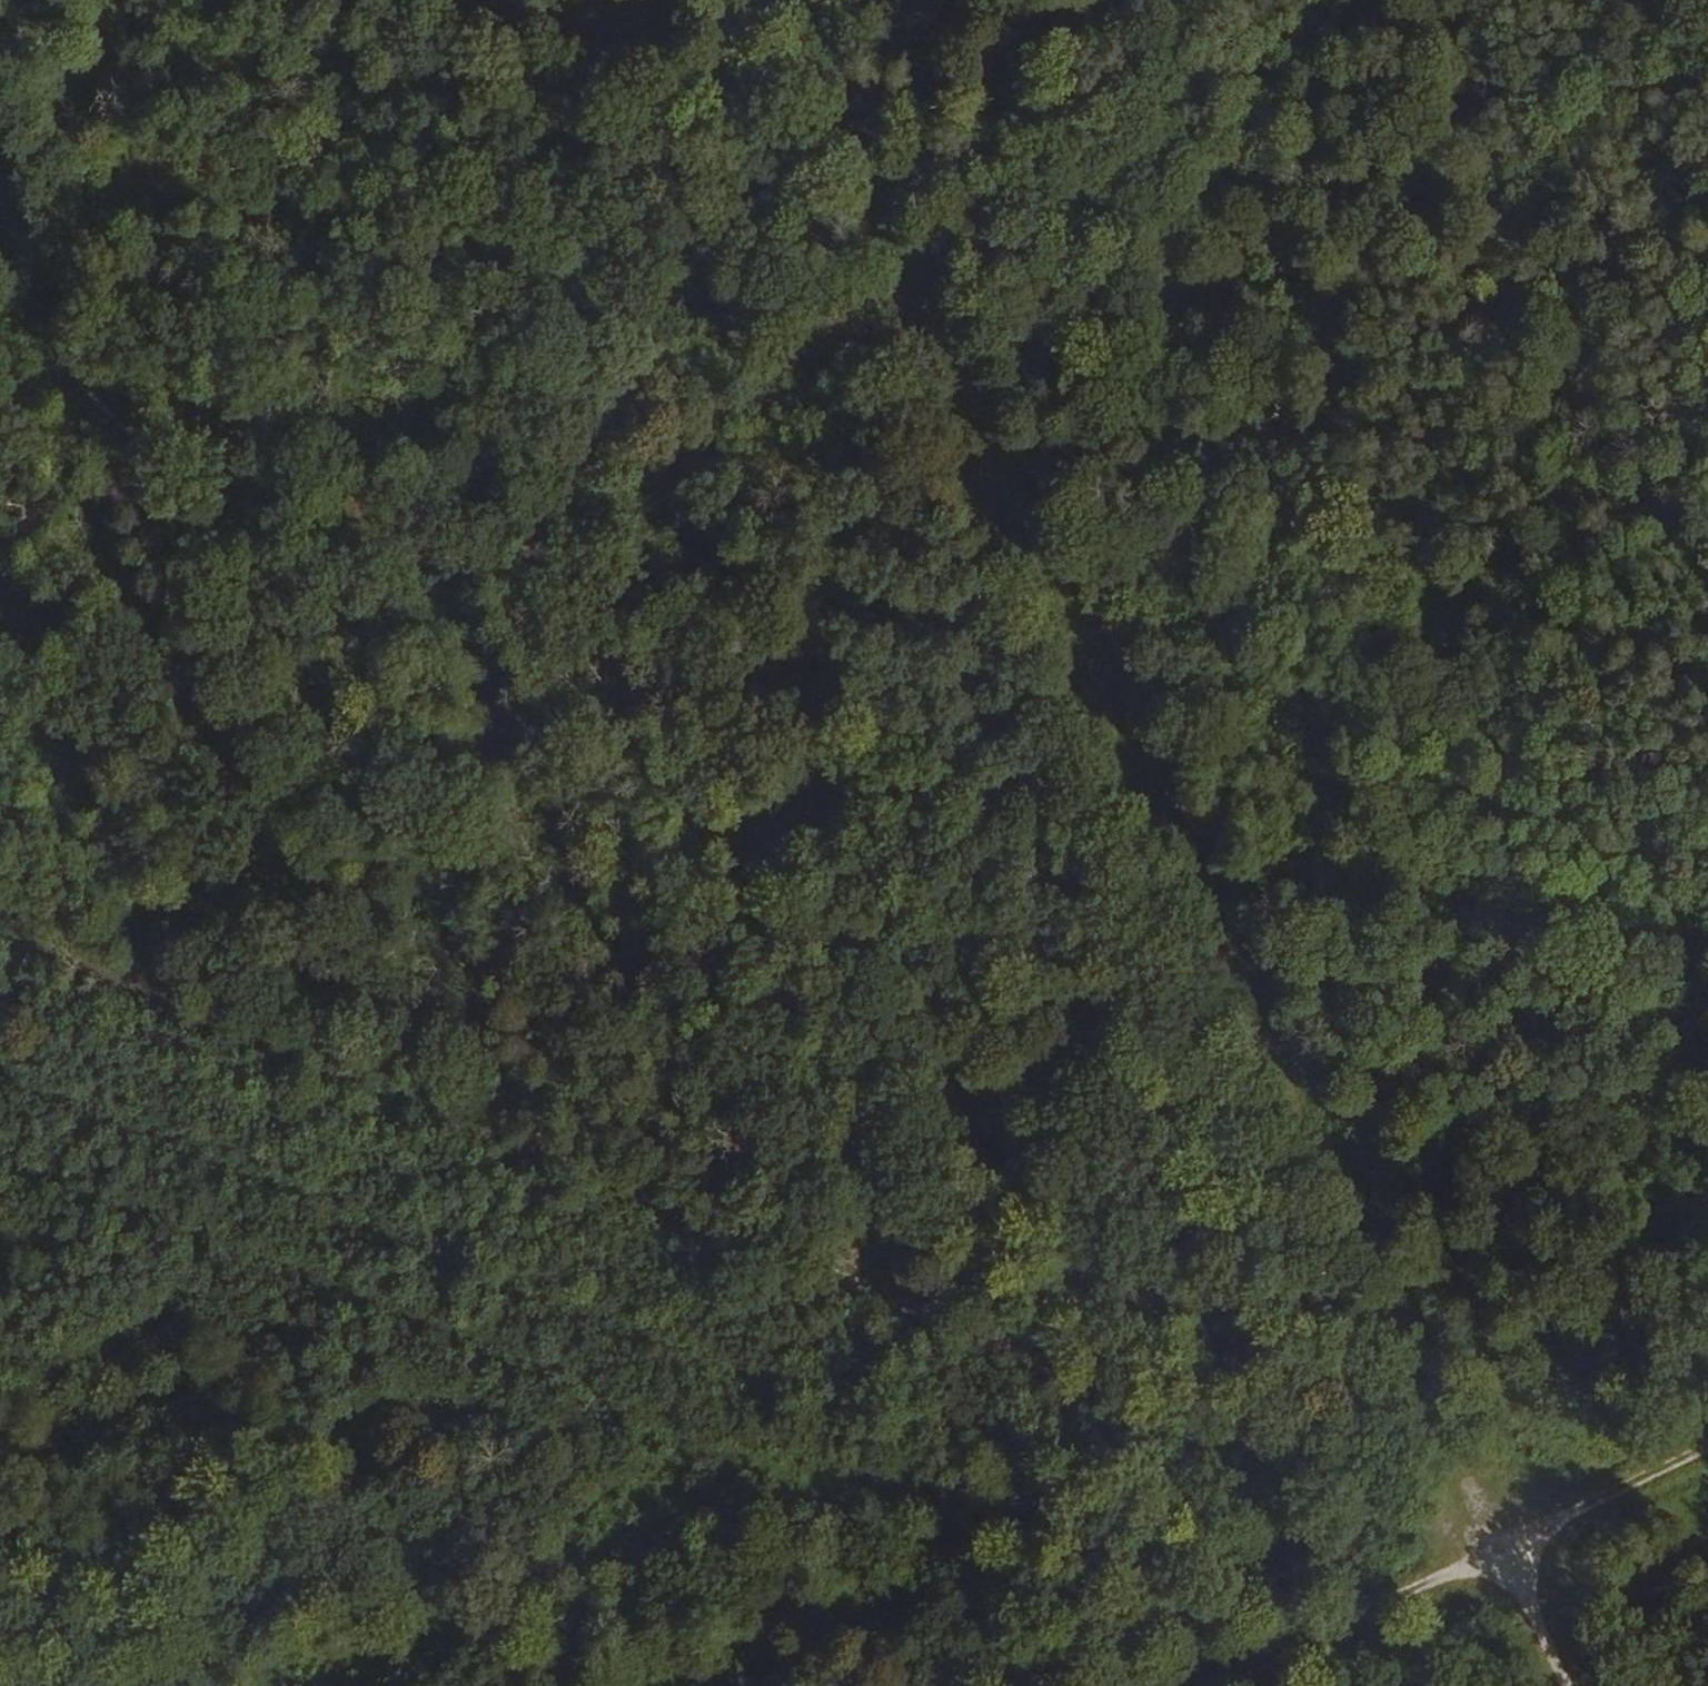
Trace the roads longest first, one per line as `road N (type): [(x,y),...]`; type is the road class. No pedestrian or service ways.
road 1 (track): [(1513,1562),(1242,1685)]
road 2 (track): [(1513,1562),(1575,1685)]

